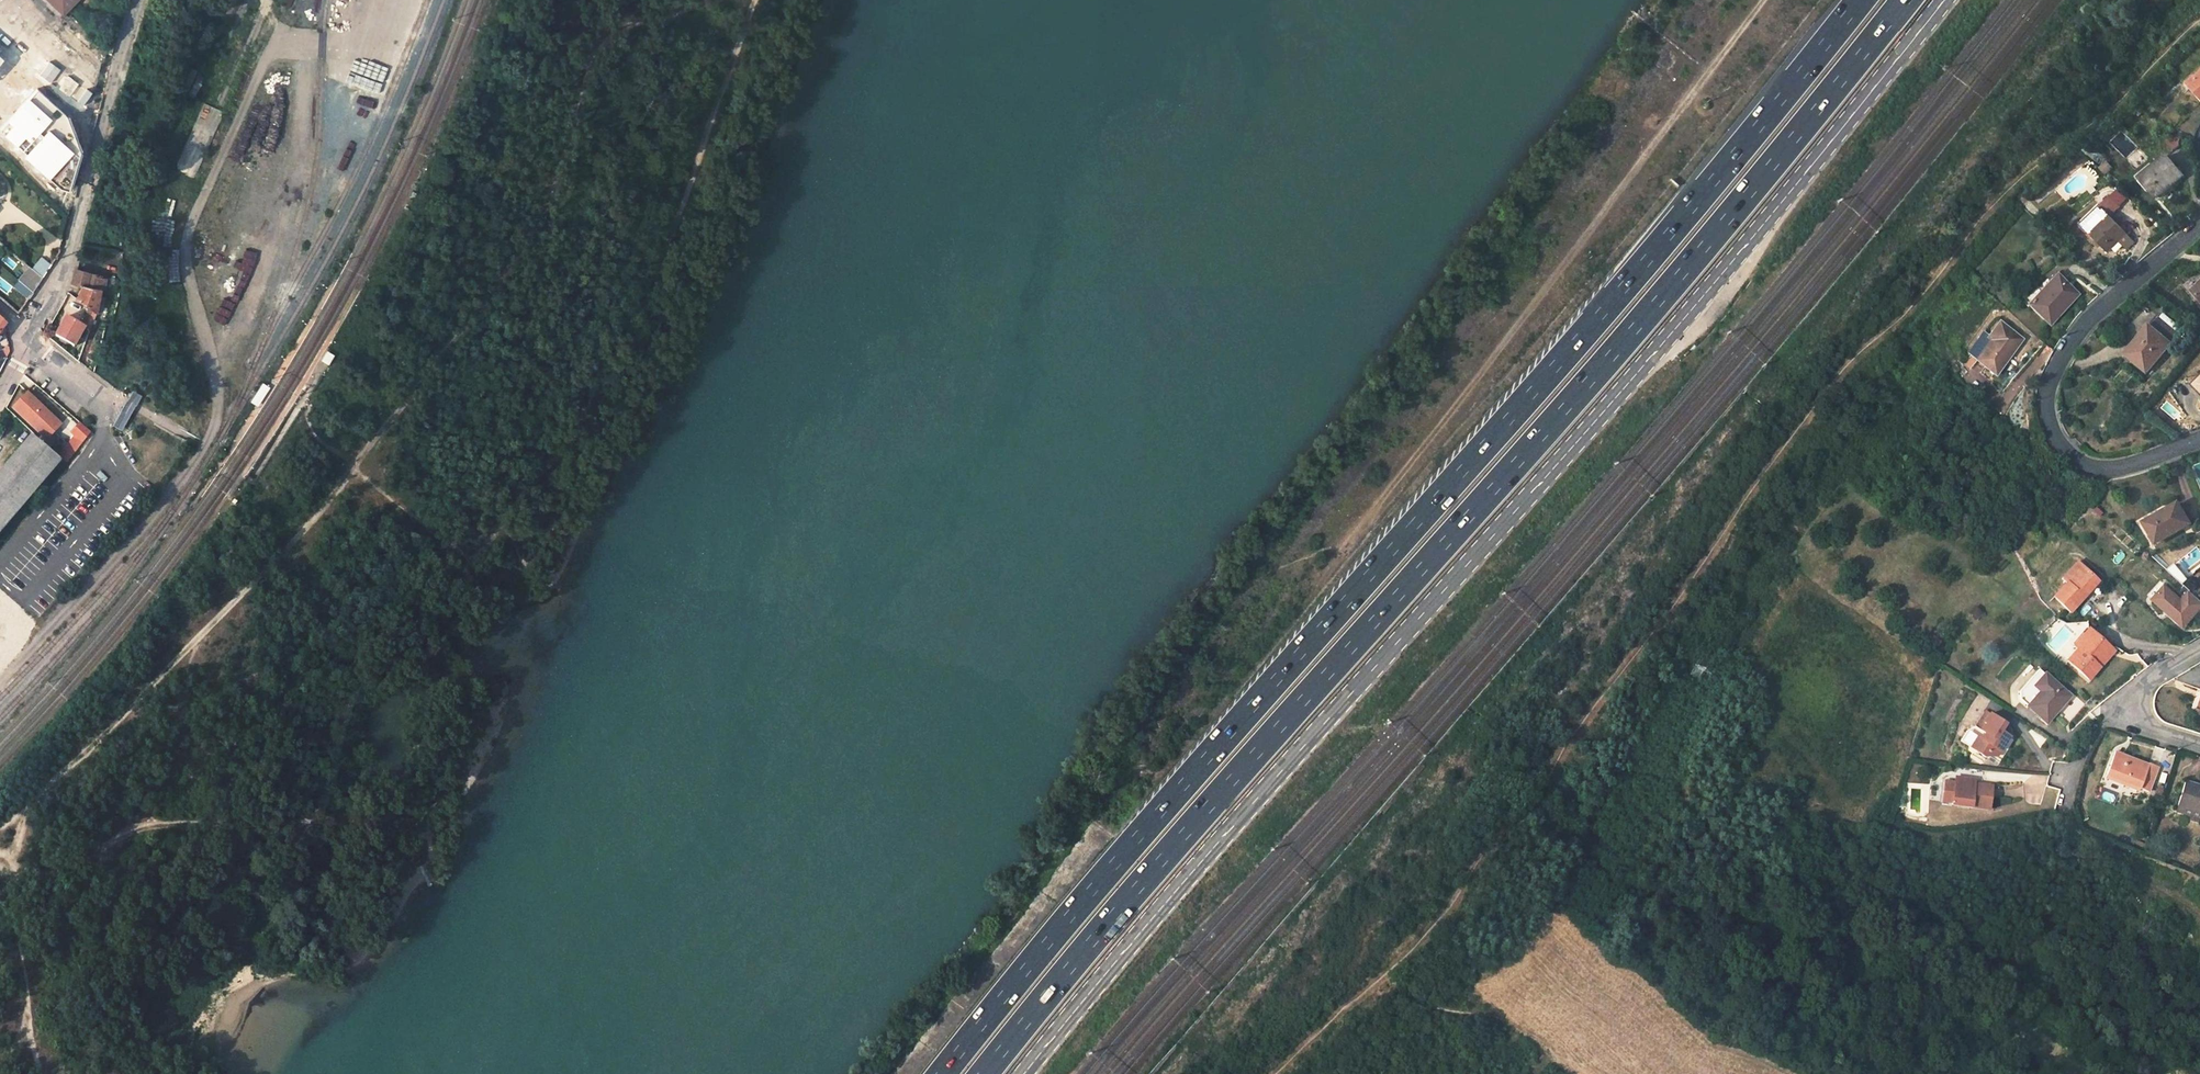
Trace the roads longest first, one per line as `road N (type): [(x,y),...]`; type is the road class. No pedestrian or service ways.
road 1 (motorway): [(984,1073),(1144,881),(1616,351),(1905,0)]
road 2 (secondary): [(1025,1073),(1156,912),(1737,257),(1944,0)]
road 3 (motorway): [(1860,0),(1624,288),(1131,844),(942,1073)]
road 4 (track): [(704,0),(603,43),(553,191),(512,267),(261,575),(0,827)]
road 5 (track): [(751,0),(663,231),(573,402),(507,506),(342,717),(317,806),(296,814),(204,812),(170,823),(149,820)]
road 6 (track): [(1563,755),(1920,835),(2028,825),(2065,813)]
road 7 (residential): [(2199,439),(2119,470),(2078,462),(2053,431),(2049,393),(2067,347),(2101,304),(2175,247),(2199,218)]
road 8 (track): [(1497,346),(1764,0)]
road 9 (residential): [(104,133),(62,274),(31,338)]
road 10 (track): [(149,820),(48,871),(0,863)]
road 11 (residential): [(2135,708),(2100,724),(2075,767),(2065,813)]

